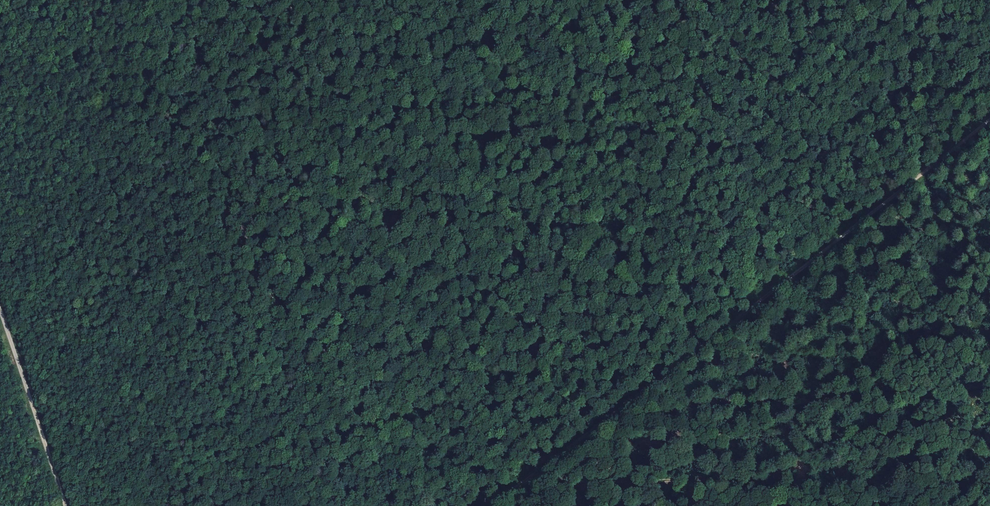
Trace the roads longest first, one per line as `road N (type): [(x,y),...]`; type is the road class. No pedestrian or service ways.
road 1 (track): [(737,314),(490,505)]
road 2 (track): [(989,118),(826,249)]
road 3 (track): [(65,505),(0,310)]

